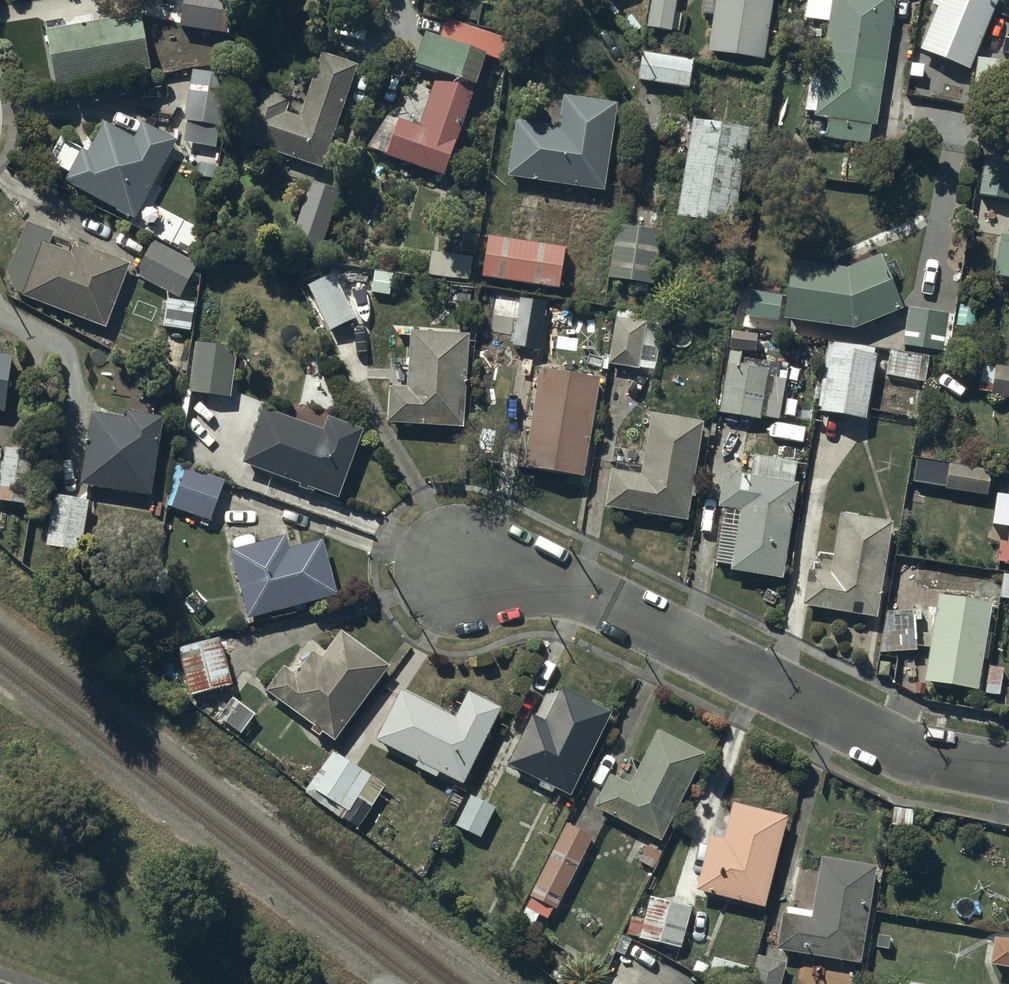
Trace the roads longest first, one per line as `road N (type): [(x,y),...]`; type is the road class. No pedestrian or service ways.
road 1 (residential): [(1008,773),(896,747),(600,602),(464,561)]

